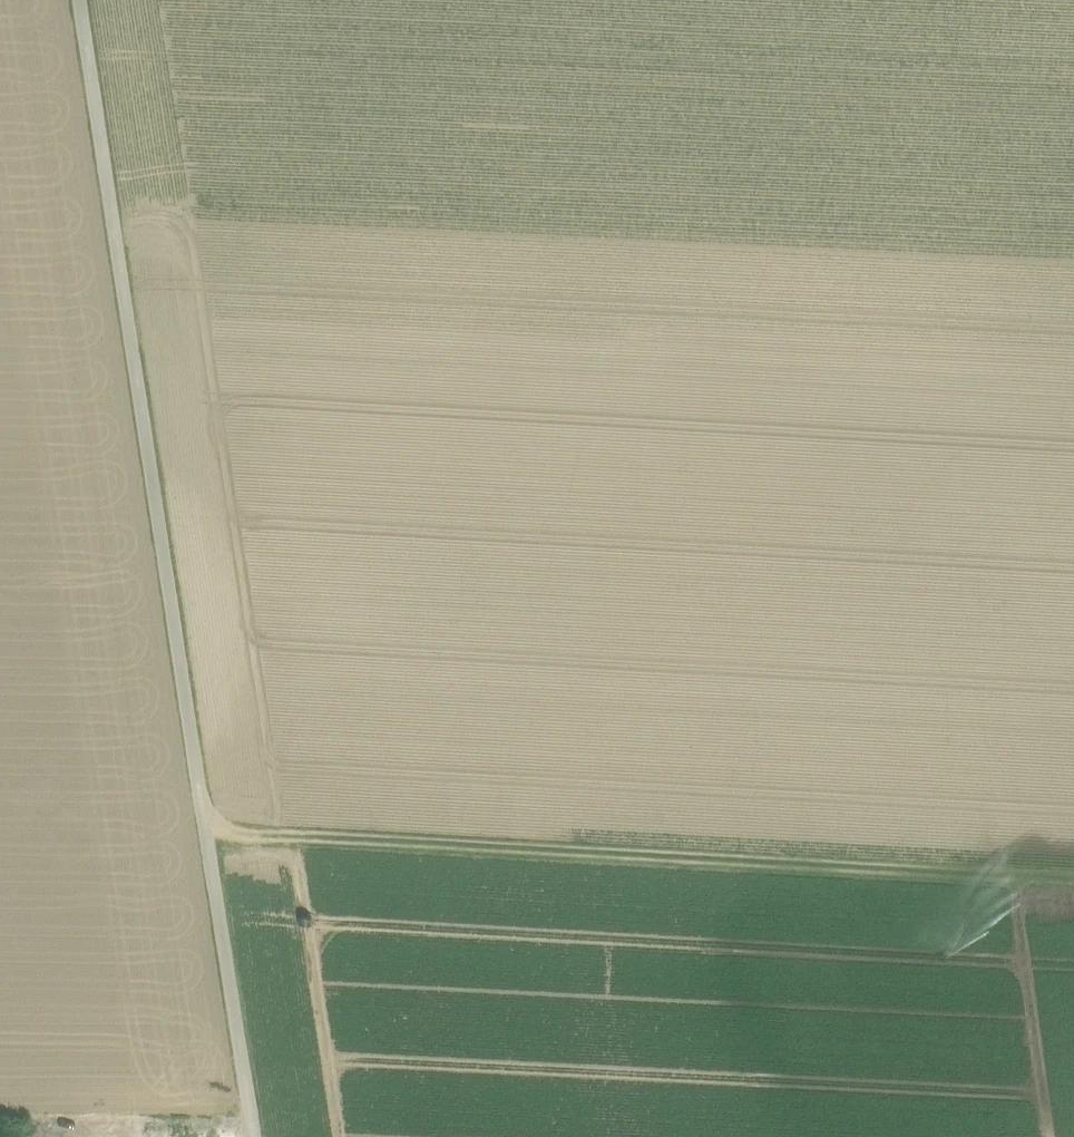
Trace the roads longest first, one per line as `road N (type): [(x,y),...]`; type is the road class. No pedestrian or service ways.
road 1 (unclassified): [(88,0),(255,1136)]
road 2 (track): [(209,832),(1073,880)]

